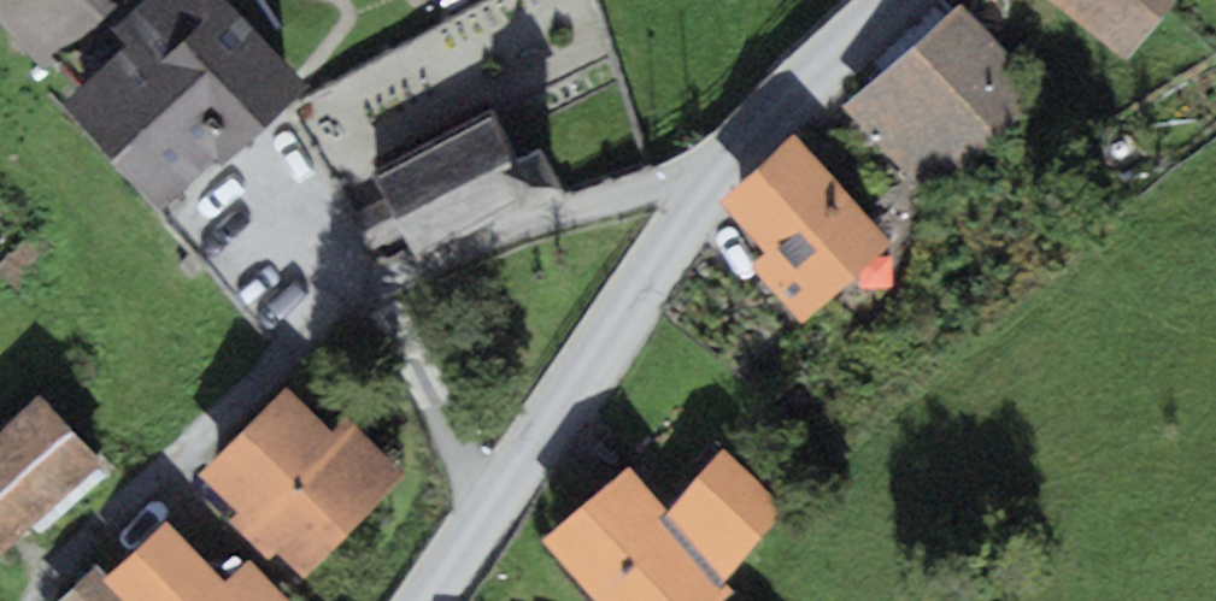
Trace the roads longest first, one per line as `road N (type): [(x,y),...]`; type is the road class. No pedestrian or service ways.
road 1 (tertiary): [(433,600),(712,174),(794,85),(891,0)]

